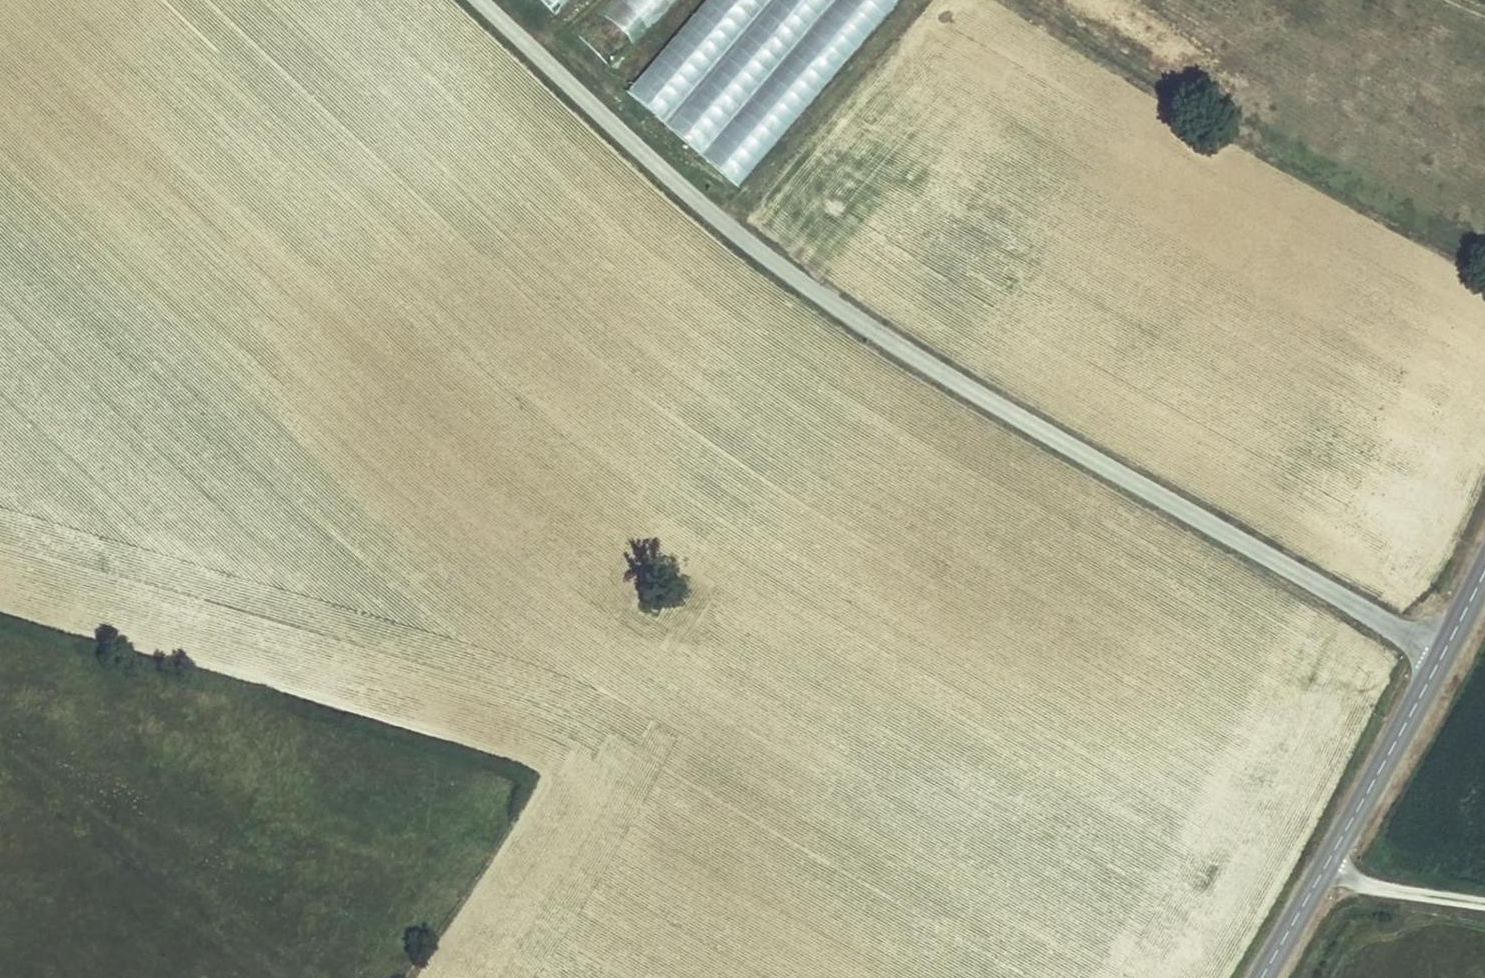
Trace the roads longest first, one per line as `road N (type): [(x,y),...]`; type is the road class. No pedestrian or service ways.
road 1 (unclassified): [(481,0),(696,196),(883,334),(1360,603),(1441,657)]
road 2 (tertiary): [(1333,862),(1441,657)]
road 3 (unclassified): [(1484,898),(1382,883),(1333,862)]
road 4 (tertiary): [(1261,977),(1333,862)]

